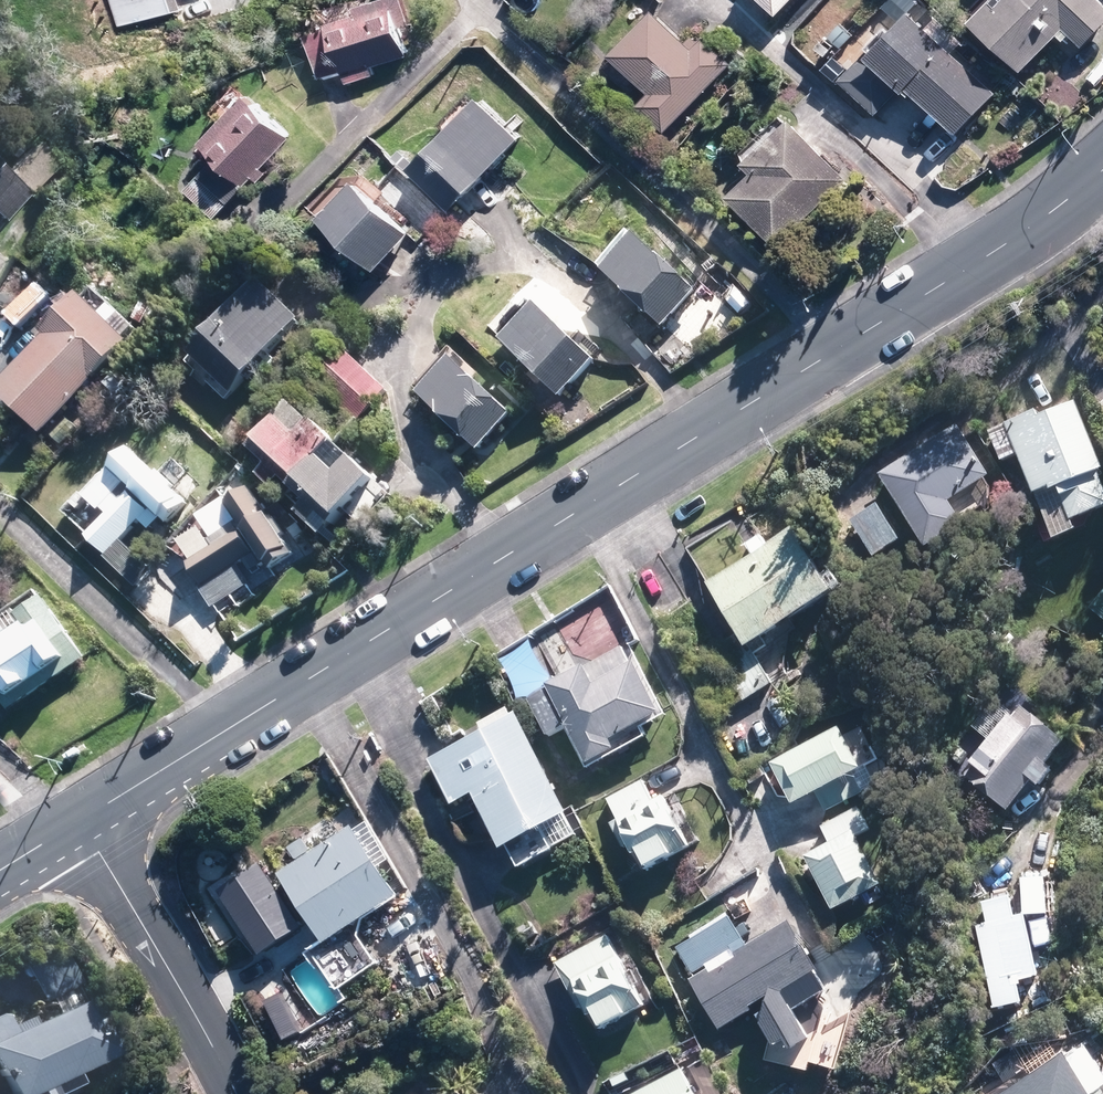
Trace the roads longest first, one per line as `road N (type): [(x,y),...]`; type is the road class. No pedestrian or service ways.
road 1 (tertiary): [(88,814),(1051,213),(1102,170)]
road 2 (residential): [(239,1093),(88,814)]

